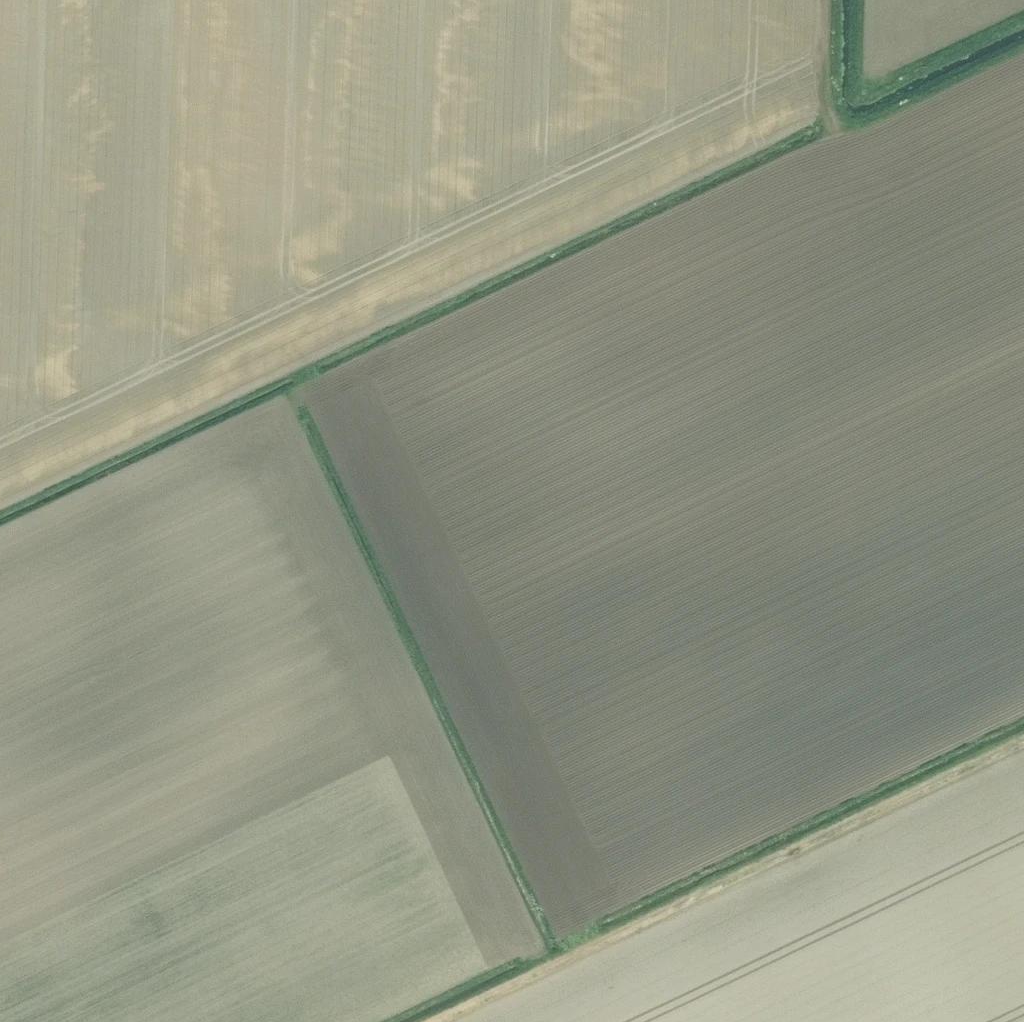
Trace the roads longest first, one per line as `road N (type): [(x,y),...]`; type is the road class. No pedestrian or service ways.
road 1 (track): [(1023,746),(448,1021)]

